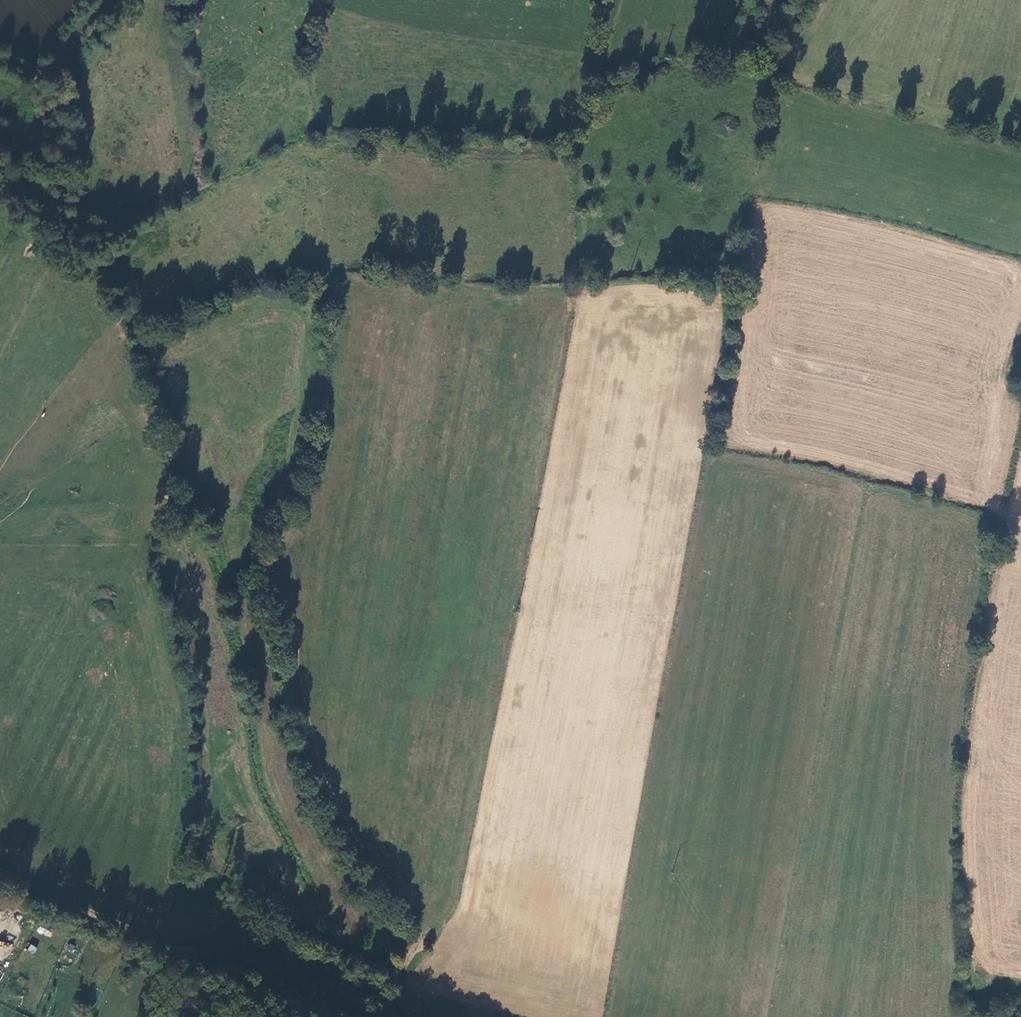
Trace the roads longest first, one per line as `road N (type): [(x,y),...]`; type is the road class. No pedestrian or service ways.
road 1 (track): [(94,0),(30,78),(0,62)]

